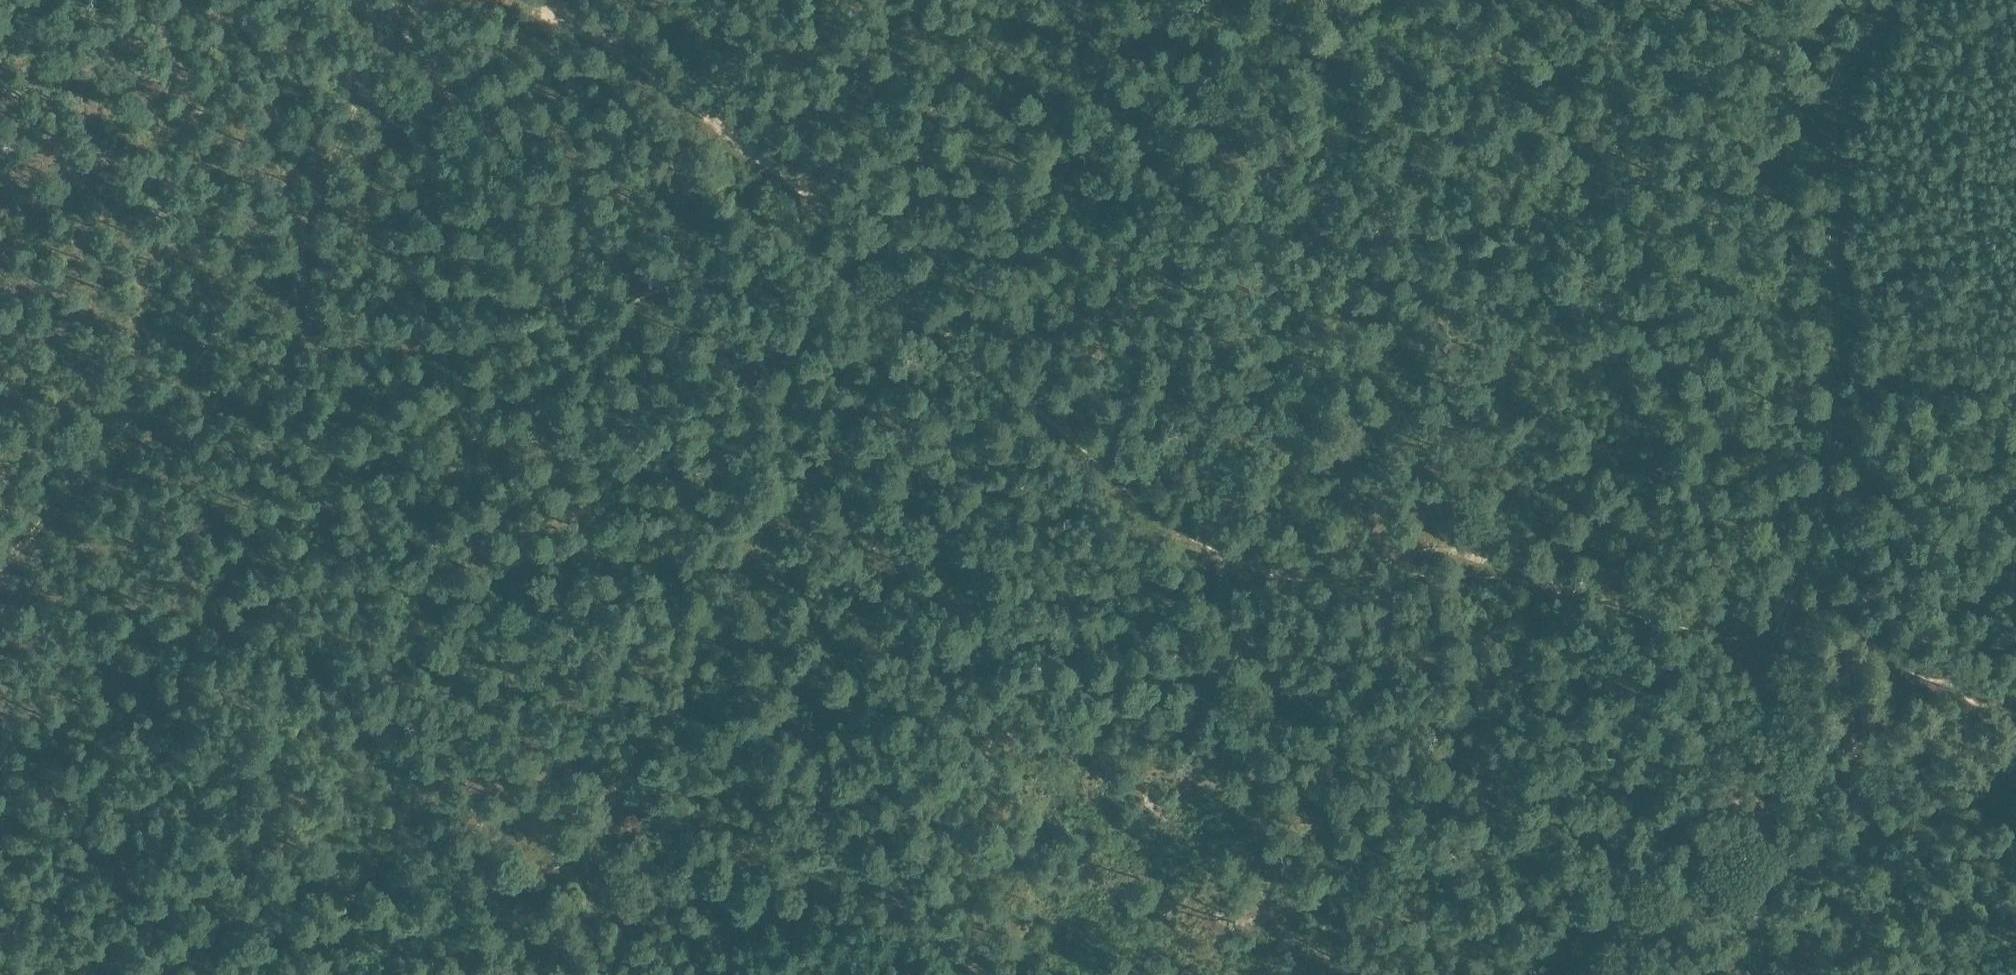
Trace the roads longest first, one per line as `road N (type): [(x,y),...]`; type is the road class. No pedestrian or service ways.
road 1 (track): [(1774,638),(1721,634),(1462,554),(1316,572),(1236,567),(1183,539),(921,312)]
road 2 (track): [(0,567),(290,255),(366,74),(400,24)]
road 3 (track): [(1893,0),(1831,85),(1832,455),(1785,609)]
road 4 (track): [(921,312),(860,240),(750,151),(607,43),(523,0)]
road 5 (track): [(1774,638),(1761,974)]

